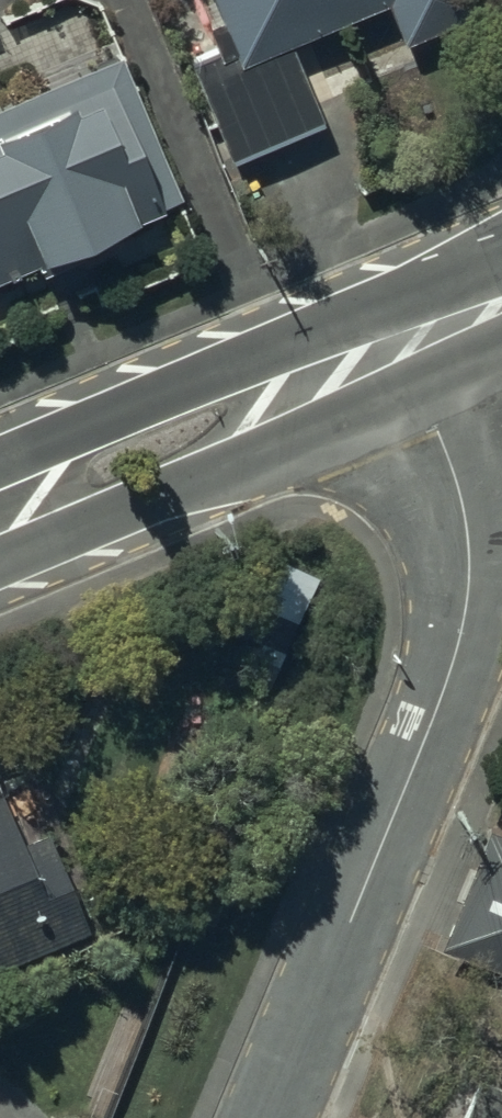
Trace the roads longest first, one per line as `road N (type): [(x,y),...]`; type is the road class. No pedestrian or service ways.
road 1 (residential): [(275,1117),(352,936),(478,594),(401,354)]
road 2 (secondary): [(401,354),(0,518)]
road 3 (track): [(352,936),(467,983),(480,1050),(446,1117)]

